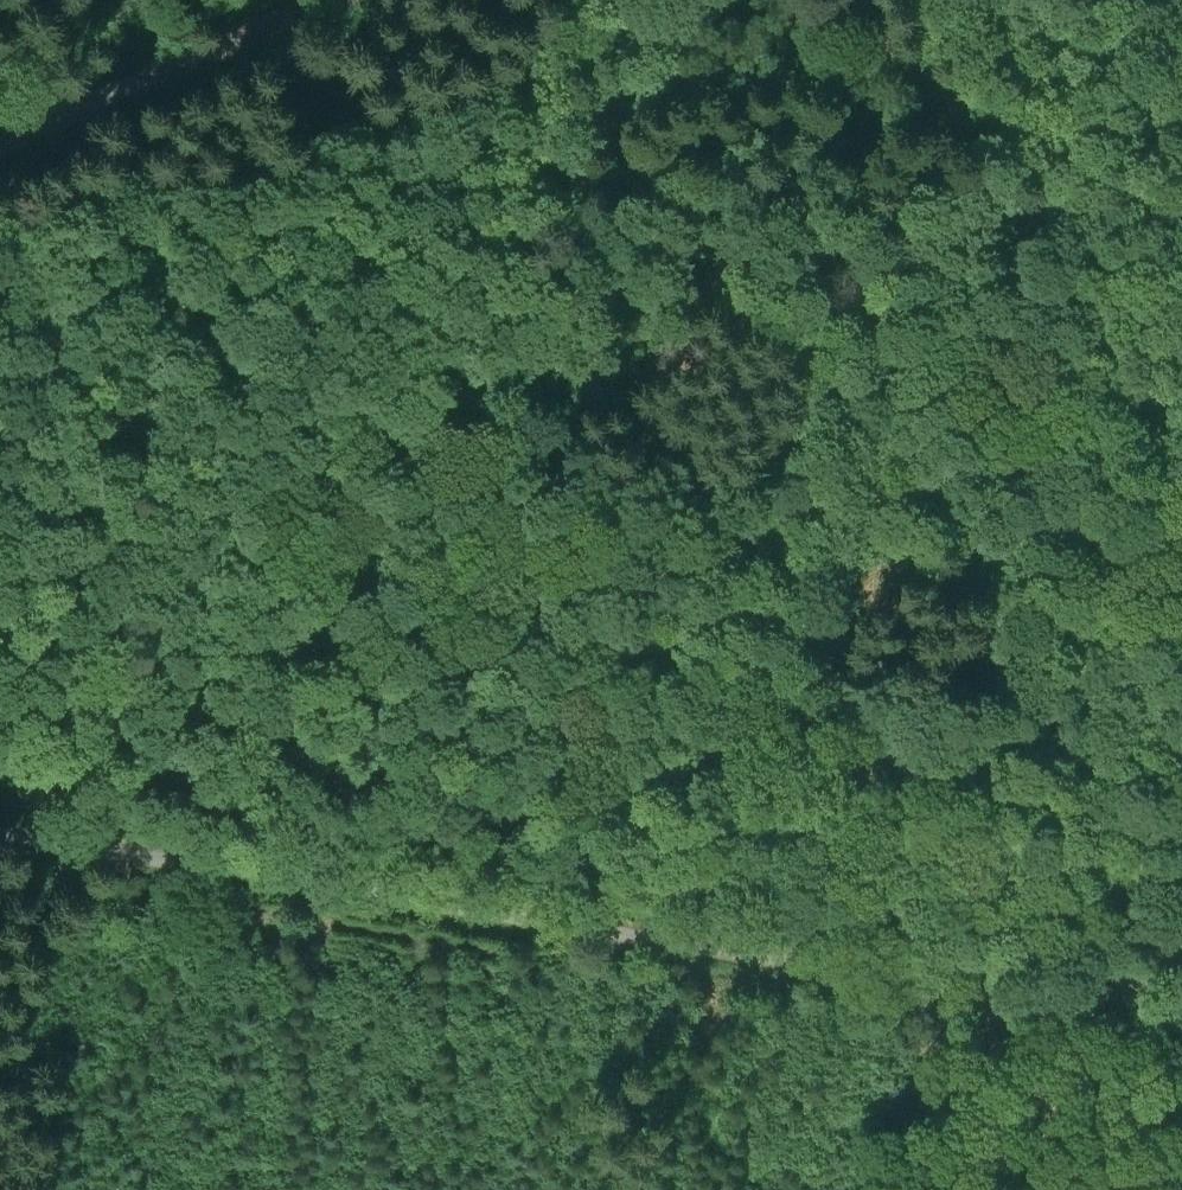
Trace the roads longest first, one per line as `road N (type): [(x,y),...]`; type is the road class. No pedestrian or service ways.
road 1 (track): [(1181,1030),(0,838)]
road 2 (track): [(338,0),(0,144)]

